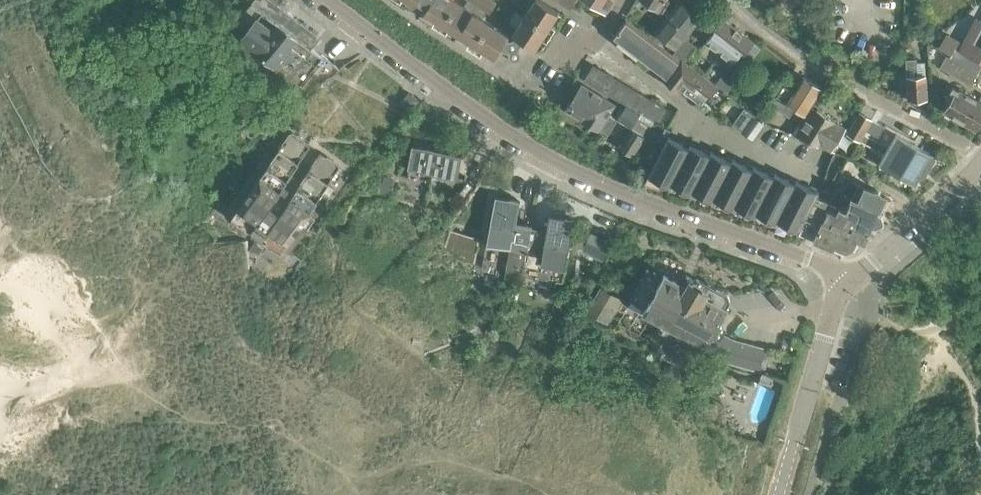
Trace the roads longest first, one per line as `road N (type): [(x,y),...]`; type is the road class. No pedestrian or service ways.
road 1 (residential): [(336,0),(519,146),(816,265),(846,285)]
road 2 (residential): [(980,153),(835,78),(731,0)]
road 3 (residential): [(846,285),(980,162)]

